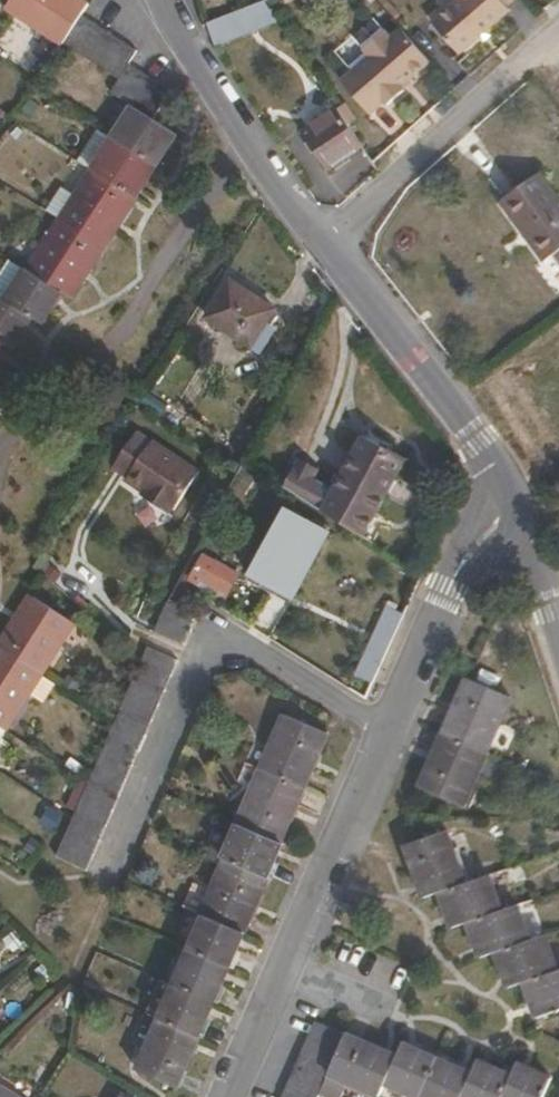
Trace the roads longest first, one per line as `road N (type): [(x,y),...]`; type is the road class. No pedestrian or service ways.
road 1 (residential): [(515,503),(449,585),(280,977)]
road 2 (residential): [(321,245),(479,442),(515,503)]
road 3 (residential): [(558,28),(321,245)]
road 4 (residential): [(166,0),(249,149),(321,245)]
road 5 (residential): [(280,977),(227,1096)]
road 6 (residential): [(515,503),(558,623)]

